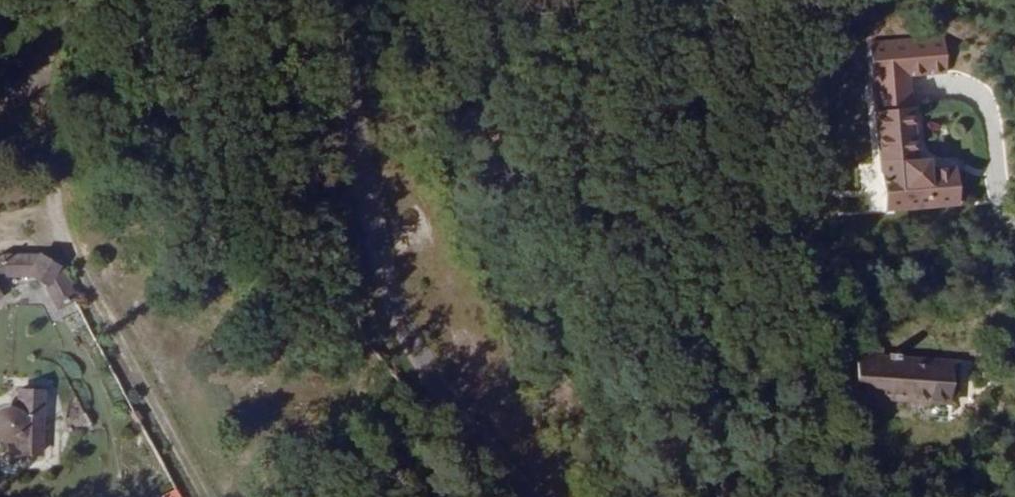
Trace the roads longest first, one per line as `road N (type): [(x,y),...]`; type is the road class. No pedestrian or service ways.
road 1 (residential): [(340,0),(354,126),(417,343),(542,496)]

